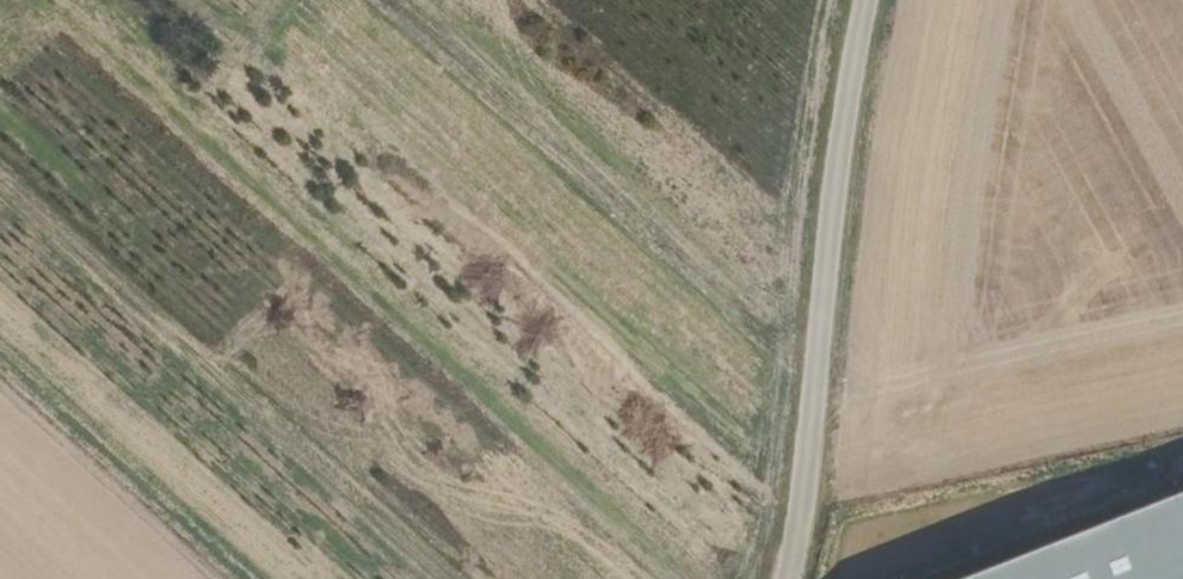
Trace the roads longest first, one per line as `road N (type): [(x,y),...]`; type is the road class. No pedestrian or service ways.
road 1 (track): [(789,578),(866,0)]

